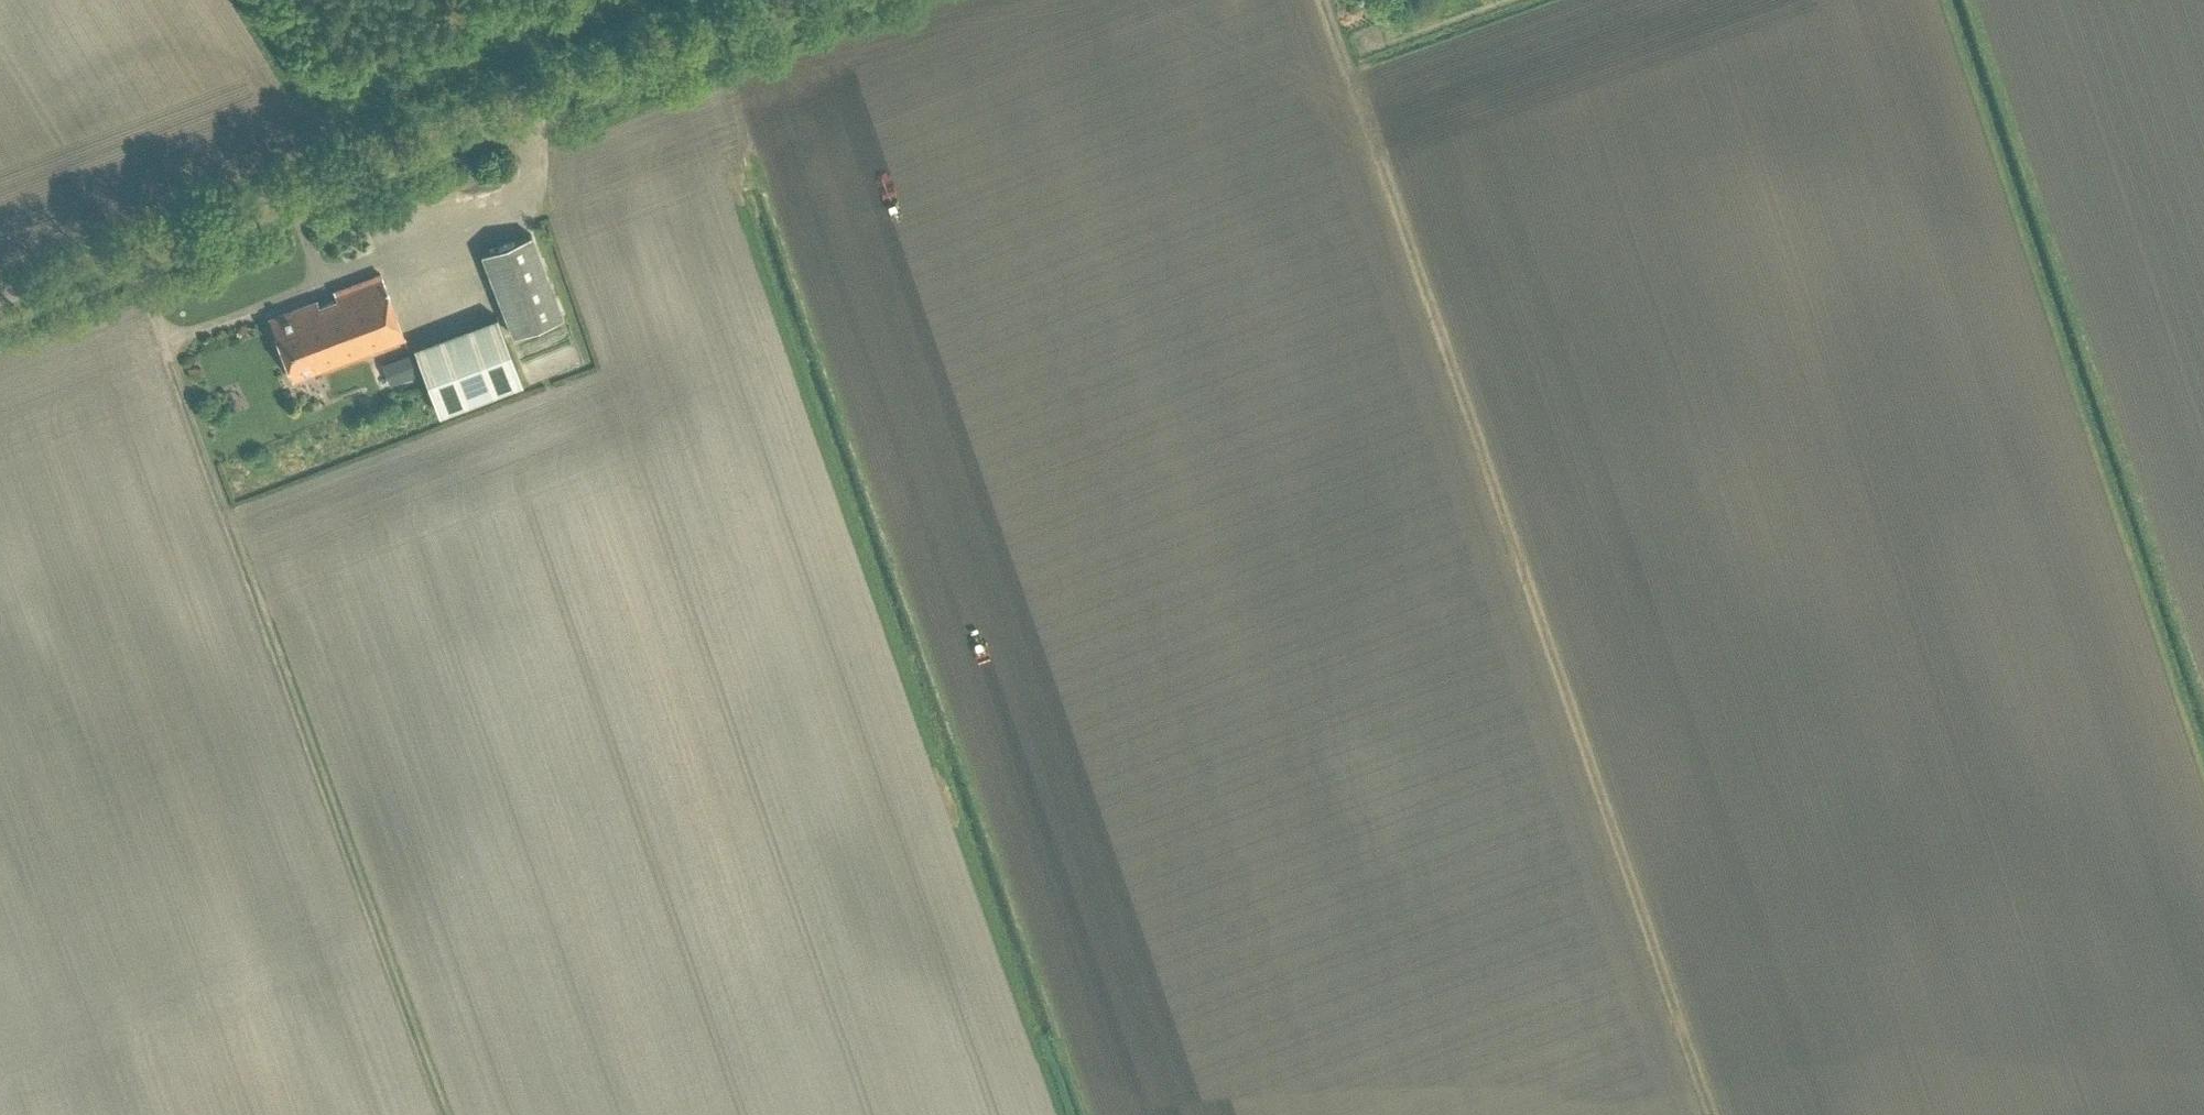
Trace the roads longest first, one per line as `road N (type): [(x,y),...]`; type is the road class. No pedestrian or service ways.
road 1 (unclassified): [(0,296),(796,0)]

